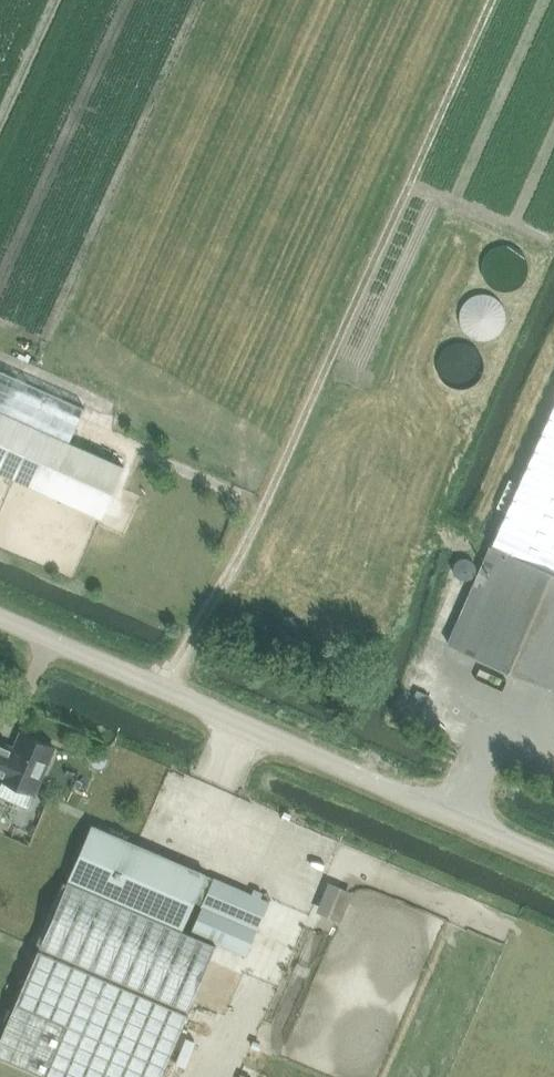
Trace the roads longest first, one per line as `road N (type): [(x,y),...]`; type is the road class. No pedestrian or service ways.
road 1 (unclassified): [(553,859),(0,617)]

